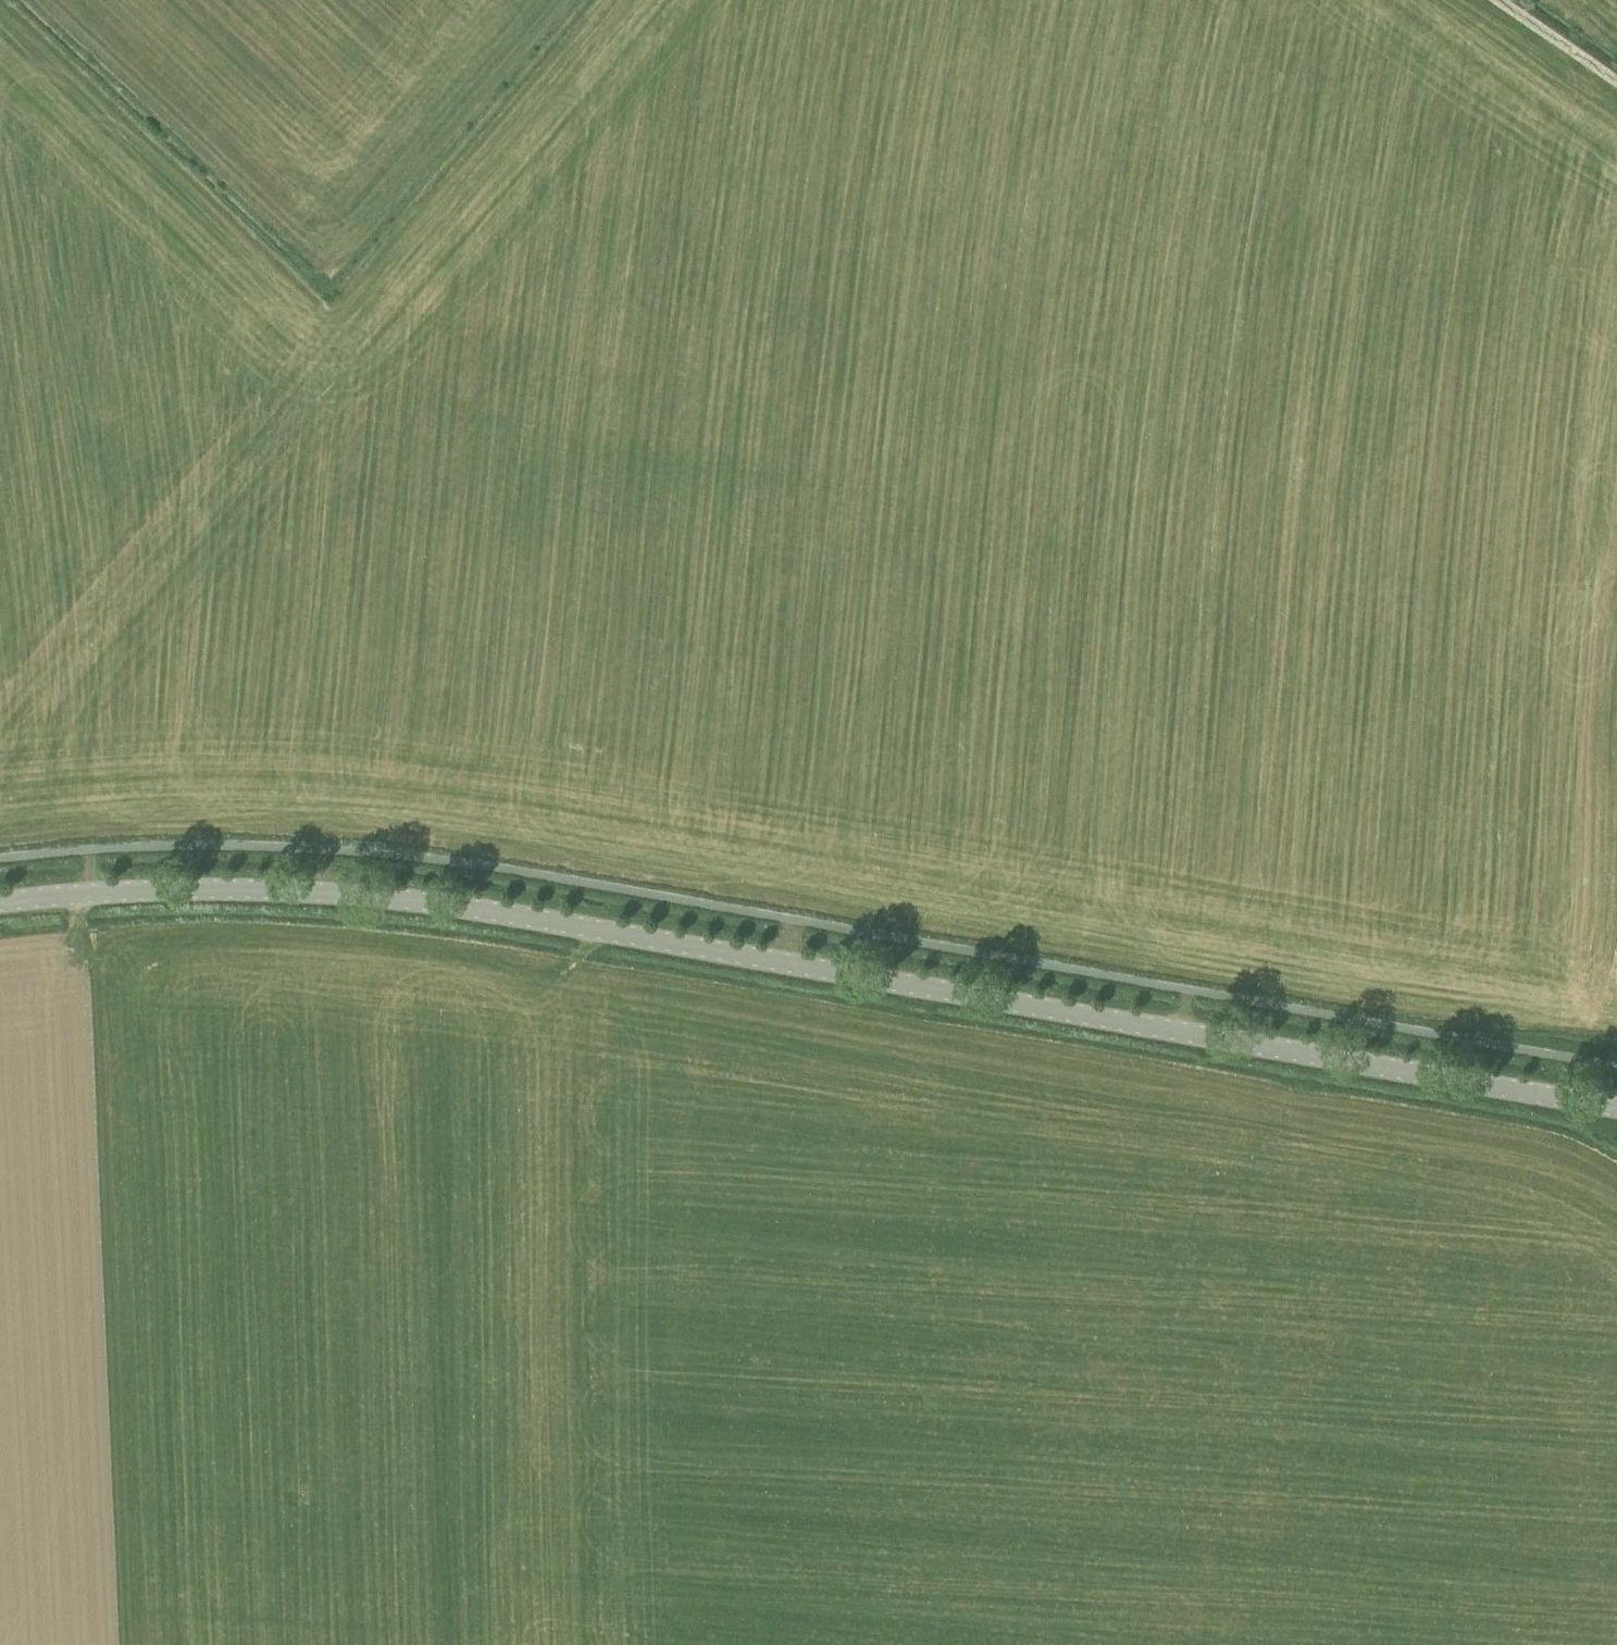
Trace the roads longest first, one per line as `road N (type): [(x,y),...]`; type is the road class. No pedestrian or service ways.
road 1 (tertiary): [(0,910),(220,895),(447,911),(1616,1113)]

